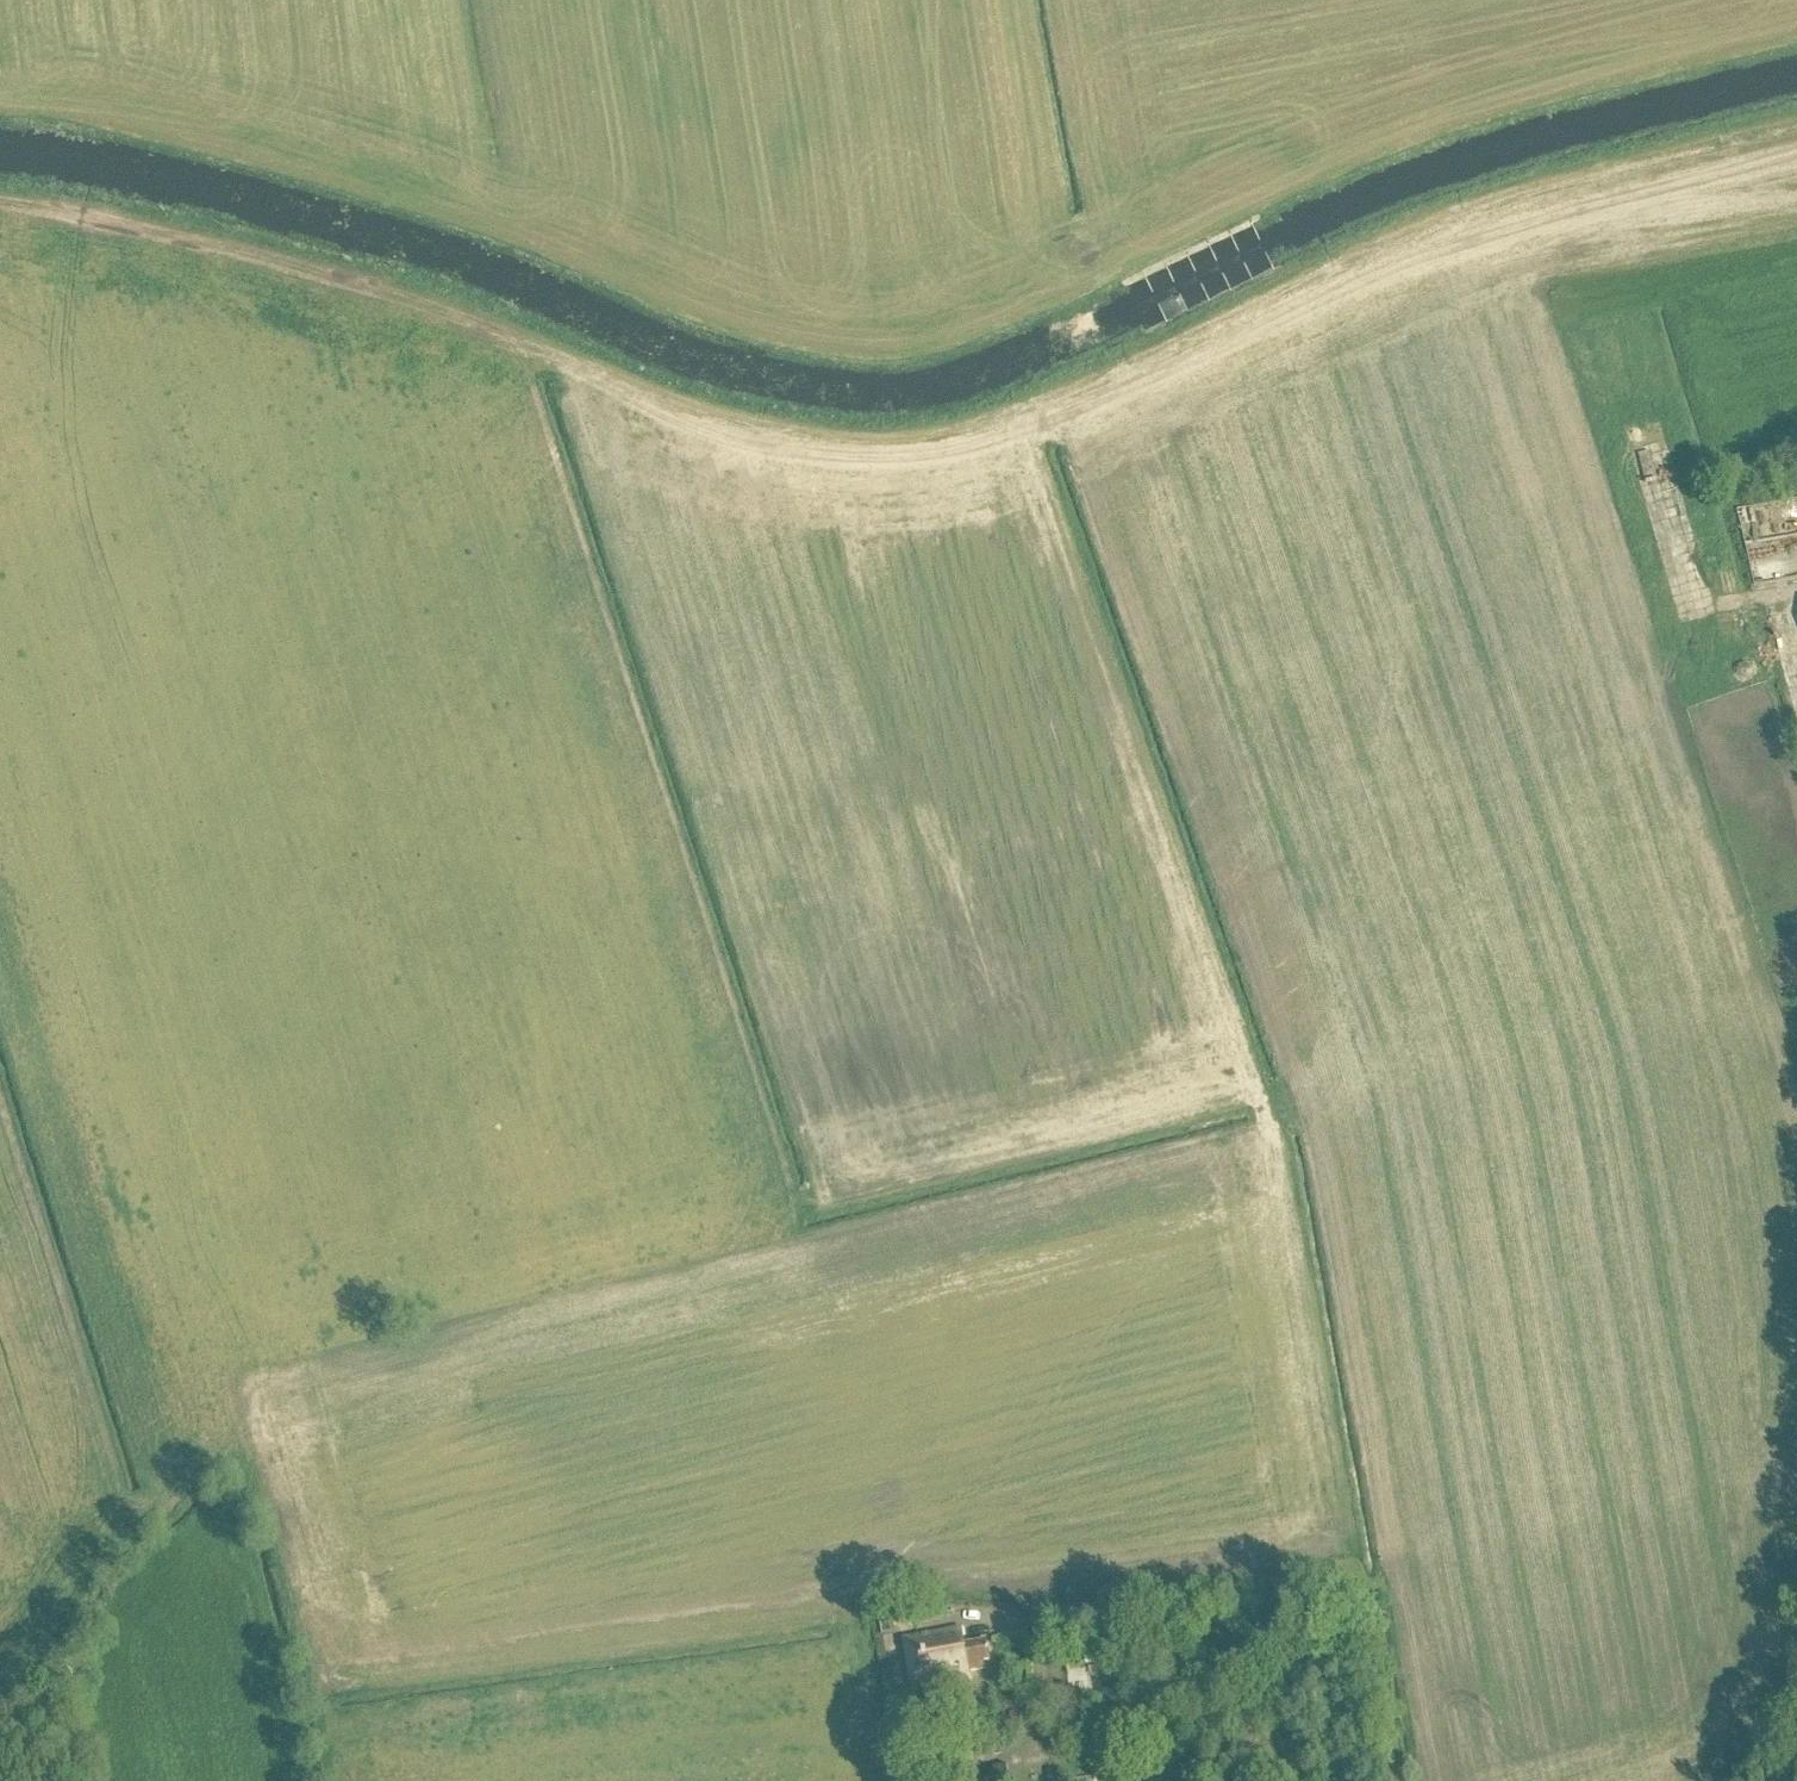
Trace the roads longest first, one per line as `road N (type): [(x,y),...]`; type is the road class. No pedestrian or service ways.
road 1 (track): [(1388,1780),(1351,1580),(1331,1567),(989,1624)]

